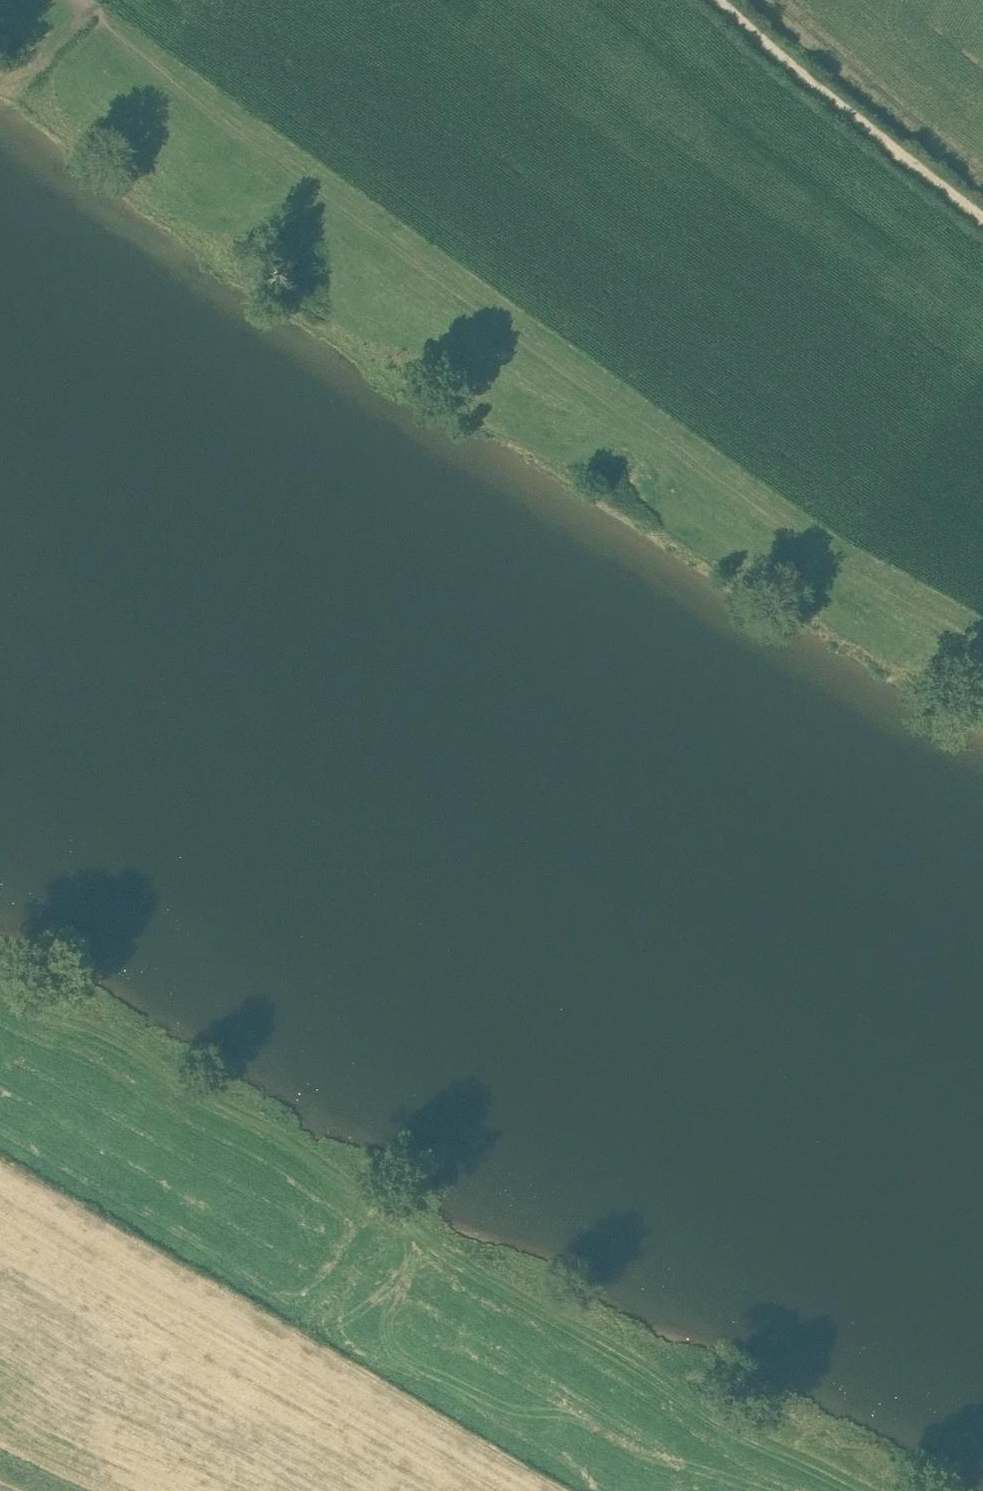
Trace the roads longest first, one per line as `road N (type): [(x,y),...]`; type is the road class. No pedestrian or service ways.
road 1 (unclassified): [(719,0),(982,222)]

